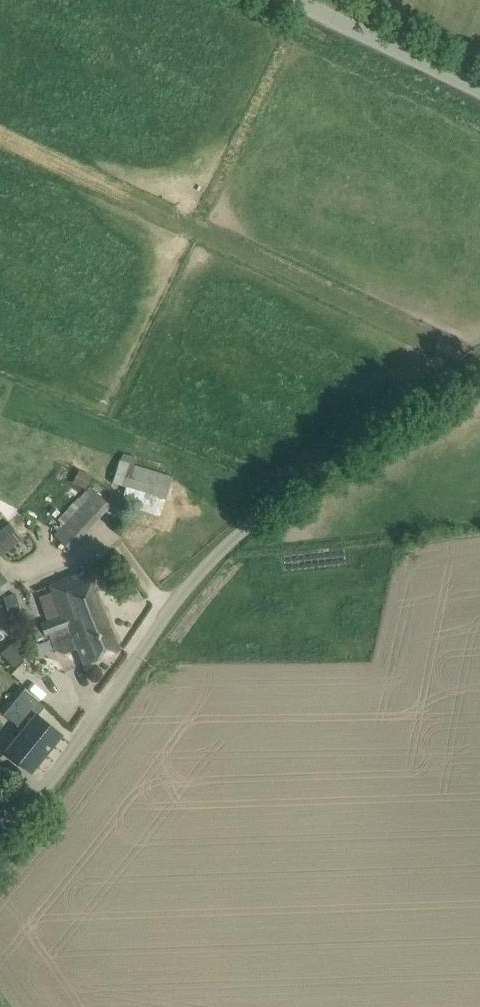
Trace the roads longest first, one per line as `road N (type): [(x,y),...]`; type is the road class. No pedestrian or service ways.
road 1 (unclassified): [(0,843),(216,555),(270,505),(479,364)]
road 2 (unclassified): [(479,90),(297,0)]

